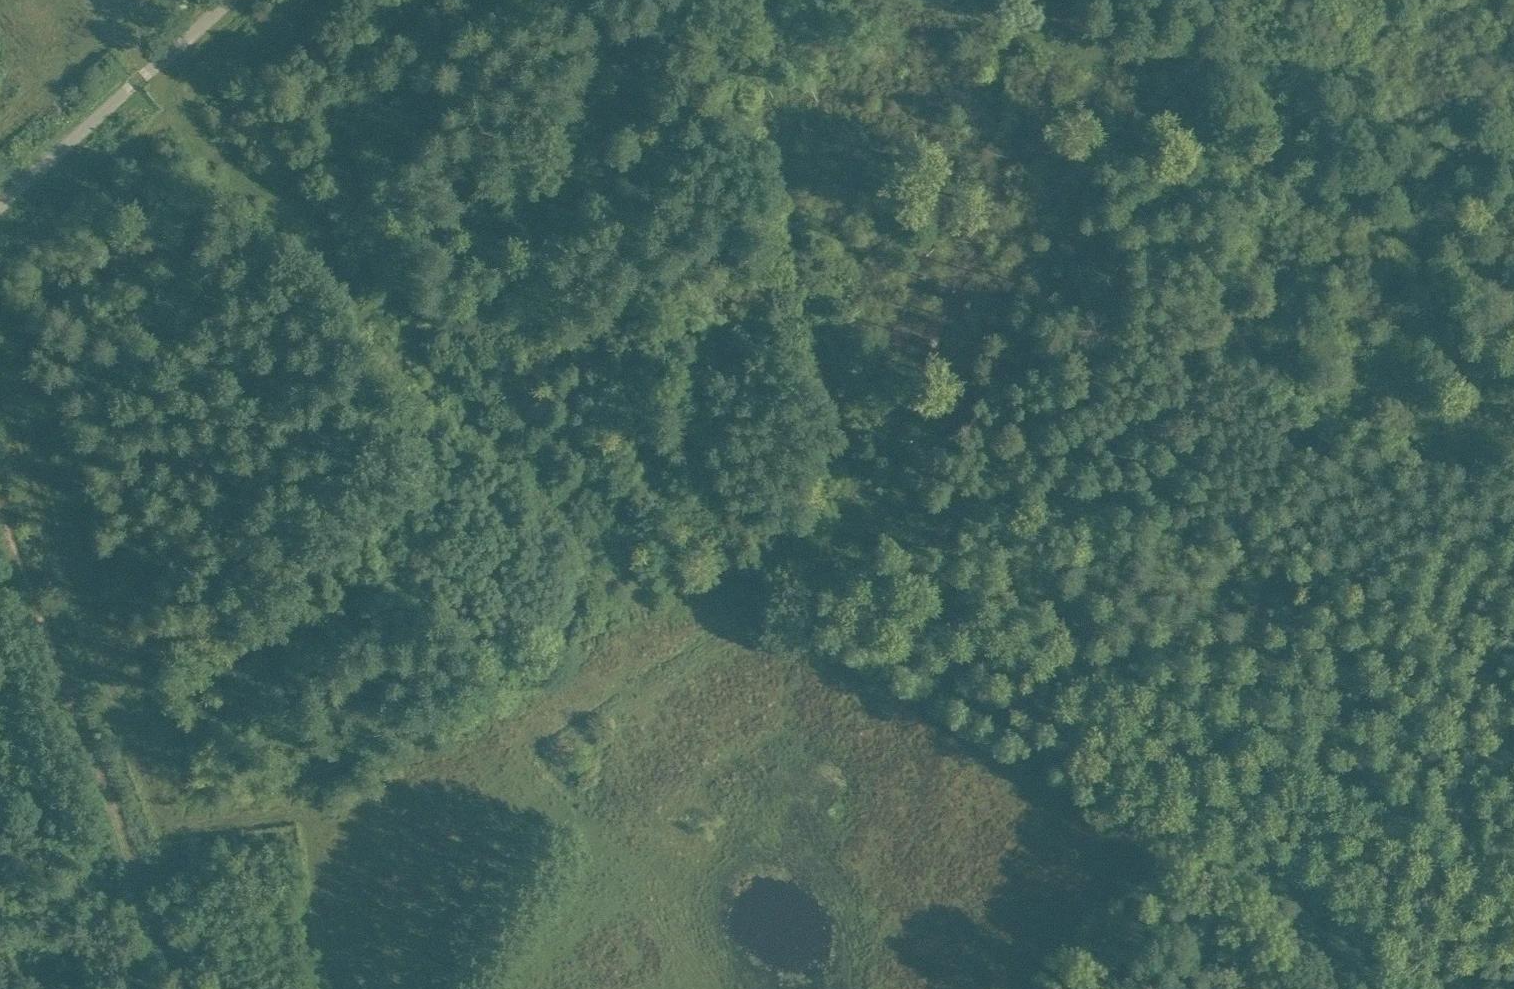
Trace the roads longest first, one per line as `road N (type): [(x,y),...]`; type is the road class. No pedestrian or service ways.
road 1 (unclassified): [(0,213),(228,0)]

